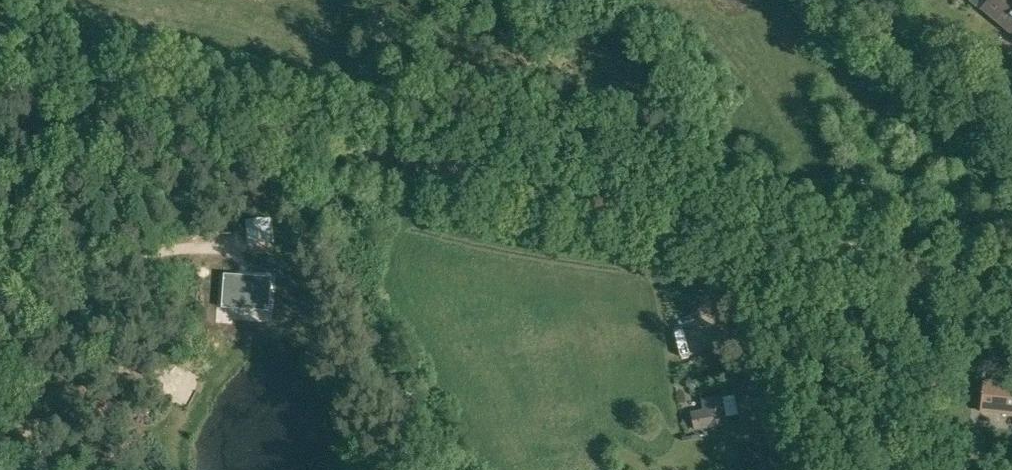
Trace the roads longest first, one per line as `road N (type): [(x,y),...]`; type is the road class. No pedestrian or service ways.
road 1 (track): [(0,73),(1011,283)]

